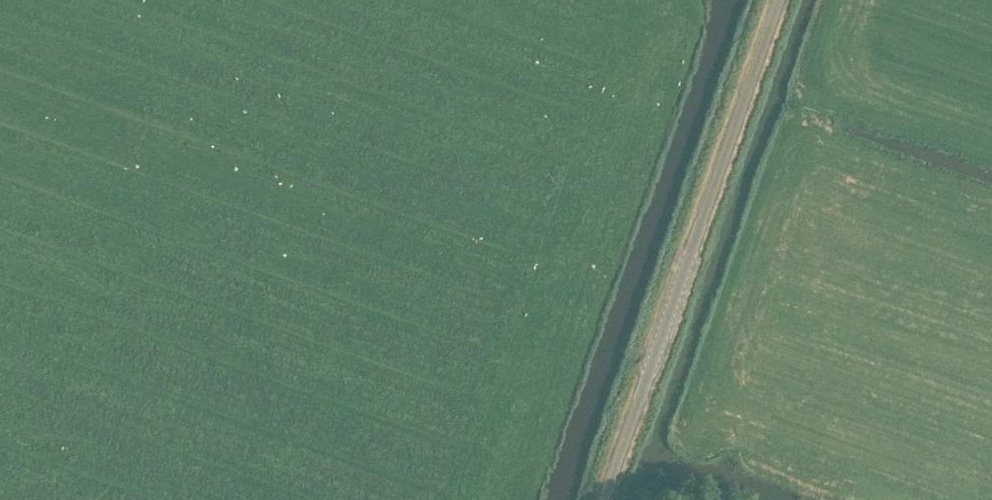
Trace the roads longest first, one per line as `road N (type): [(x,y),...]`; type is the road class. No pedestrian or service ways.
road 1 (unclassified): [(605,499),(780,0)]

